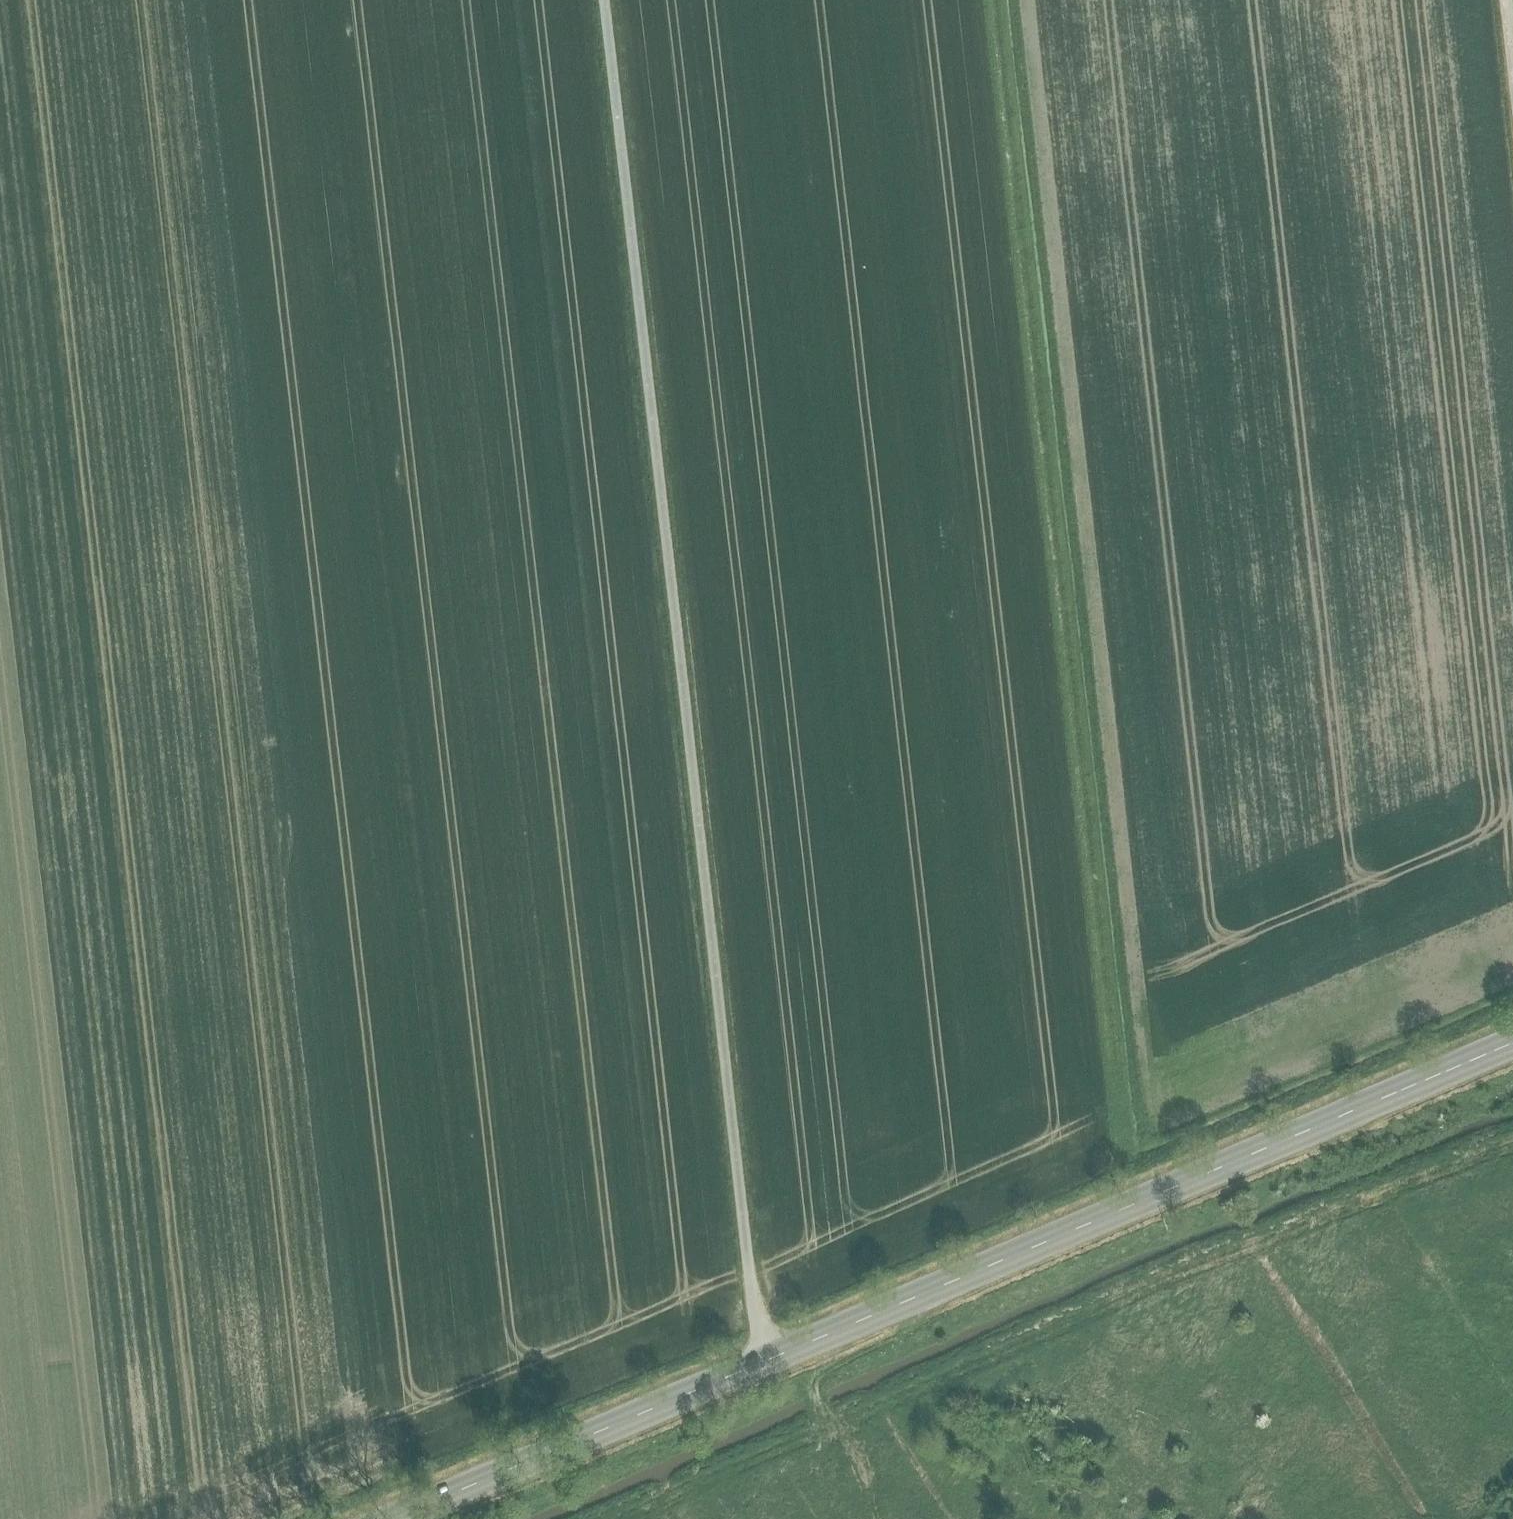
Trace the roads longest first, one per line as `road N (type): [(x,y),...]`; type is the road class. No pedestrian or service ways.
road 1 (tertiary): [(387,1518),(1512,1041)]

